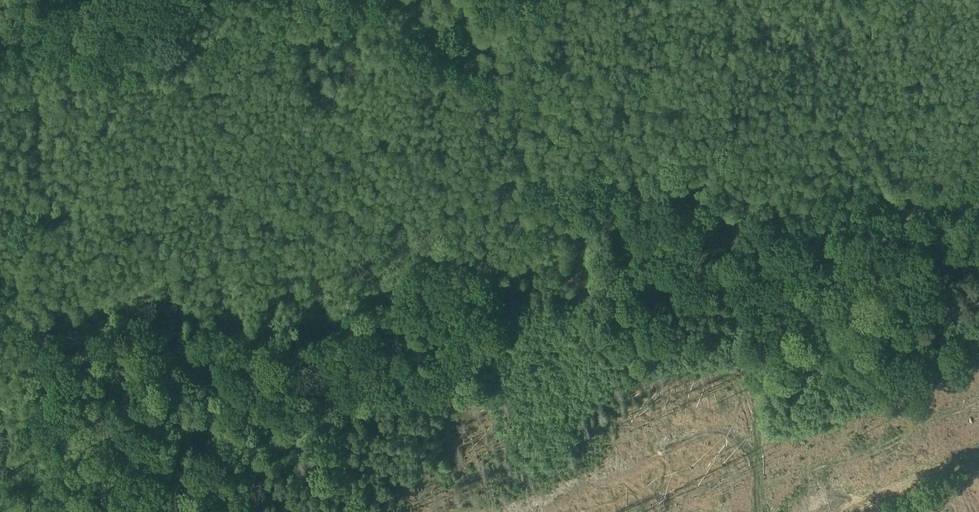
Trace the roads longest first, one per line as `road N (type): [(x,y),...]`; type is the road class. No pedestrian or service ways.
road 1 (track): [(761,370),(761,511)]

